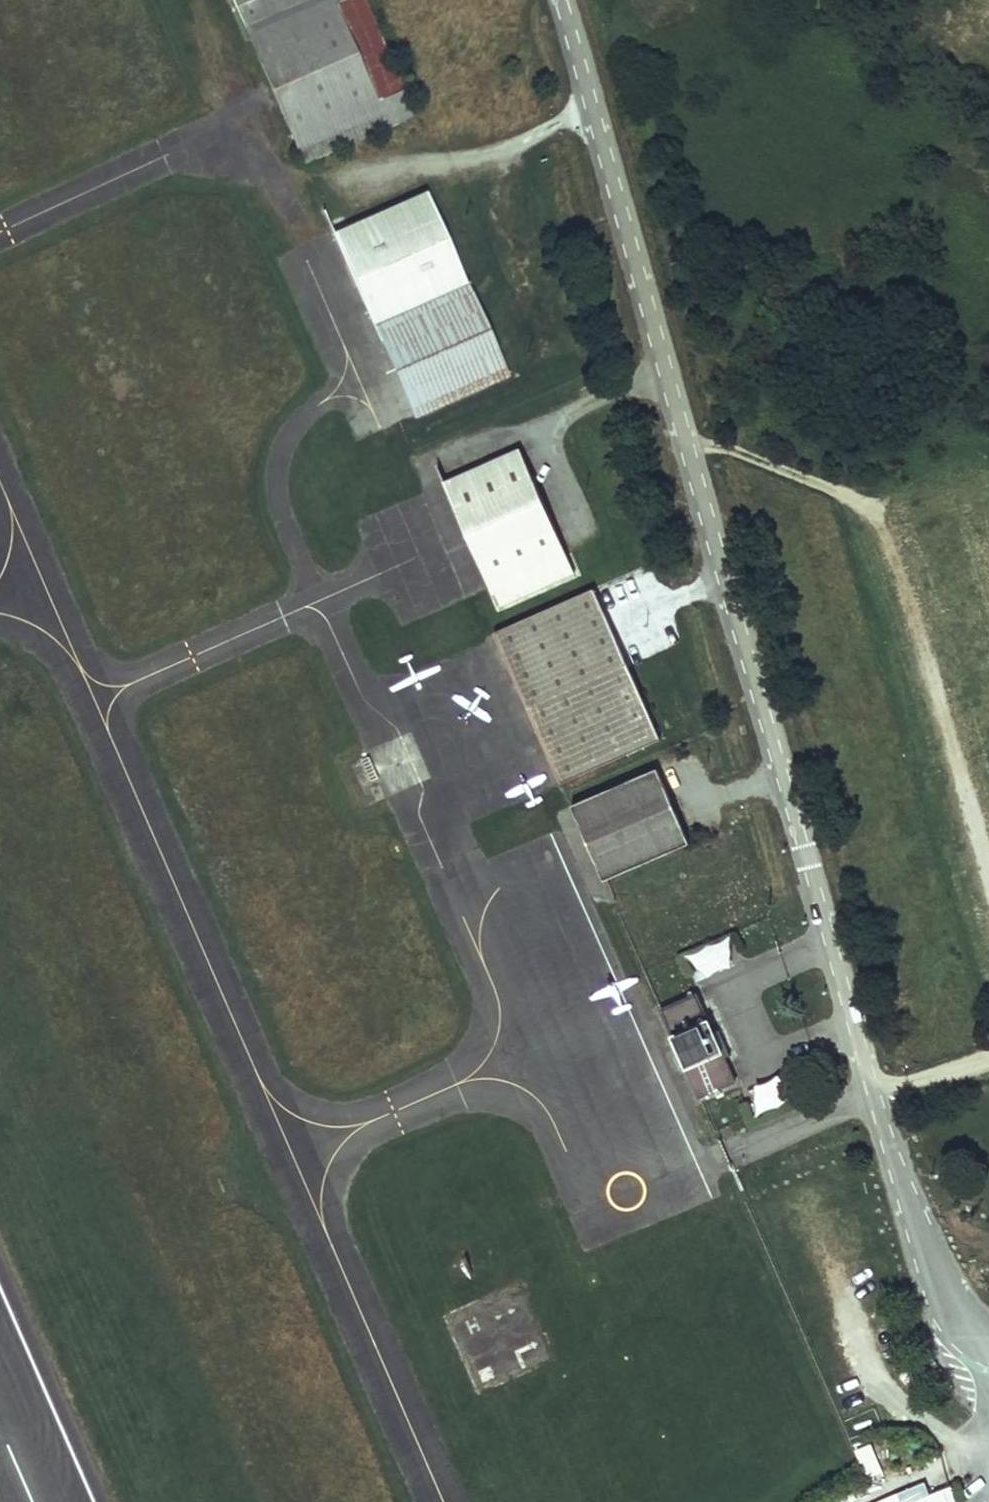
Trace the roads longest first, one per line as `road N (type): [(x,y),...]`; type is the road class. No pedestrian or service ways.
road 1 (unclassified): [(988,1335),(938,1271),(899,1172),(560,0)]

